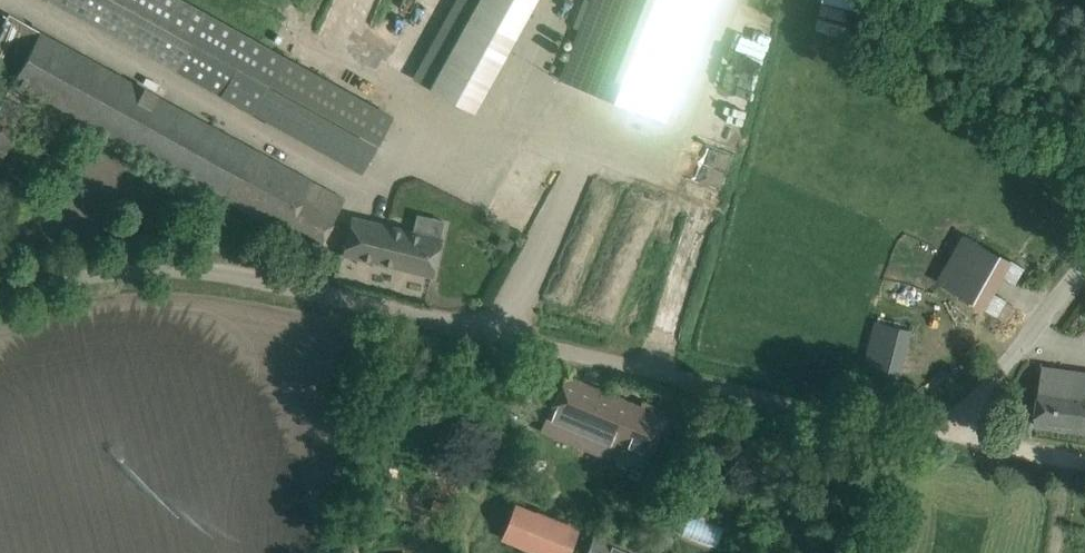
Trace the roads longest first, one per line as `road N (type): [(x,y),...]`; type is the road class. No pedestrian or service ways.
road 1 (unclassified): [(0,292),(140,269),(222,278),(860,411),(933,416)]
road 2 (unclassified): [(933,416),(986,376),(1084,247)]
road 3 (unclassified): [(933,416),(1084,448)]

